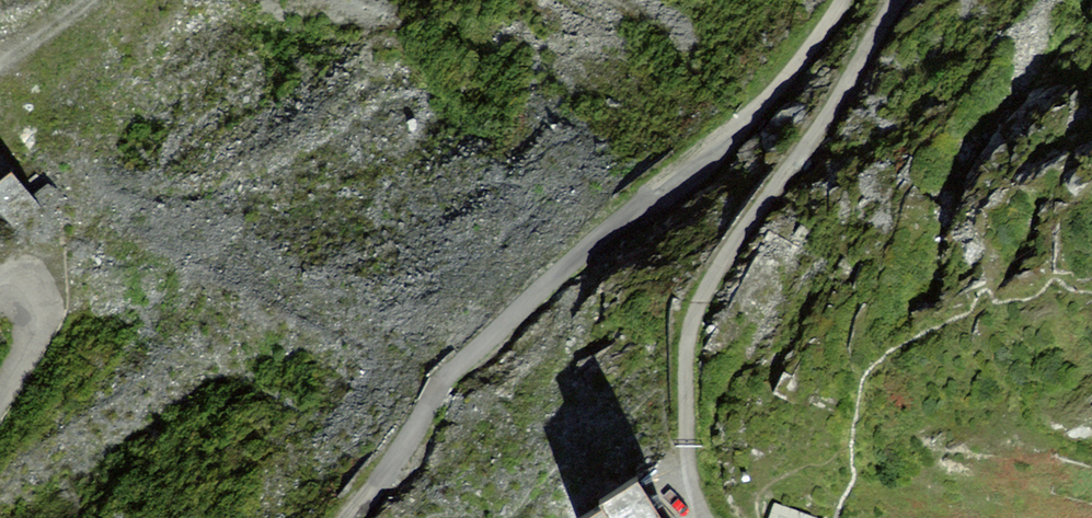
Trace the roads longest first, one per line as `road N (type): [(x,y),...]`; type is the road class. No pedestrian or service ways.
road 1 (track): [(839,0),(808,51),(737,124),(662,177),(439,381),(401,451),(344,517)]
road 2 (track): [(701,517),(686,376),(692,313),(823,123),(891,0)]
road 3 (track): [(0,403),(42,300),(34,287),(0,288)]

